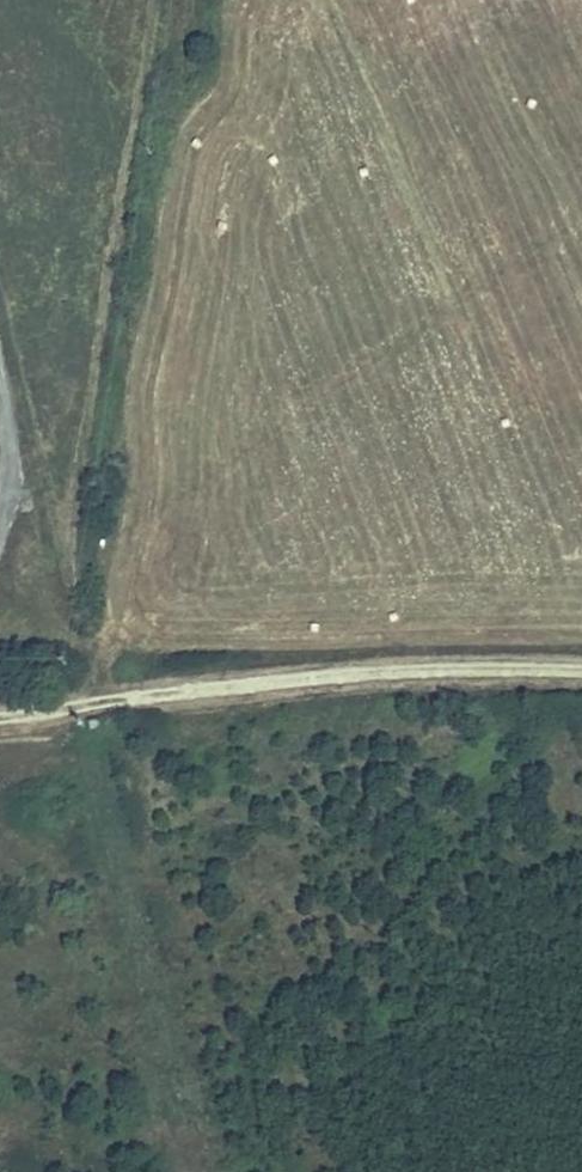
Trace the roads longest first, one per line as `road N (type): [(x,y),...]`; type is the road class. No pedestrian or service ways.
road 1 (track): [(95,654),(189,0)]
road 2 (track): [(581,670),(398,670),(0,714)]
road 3 (track): [(0,468),(47,614),(95,654),(102,703)]

